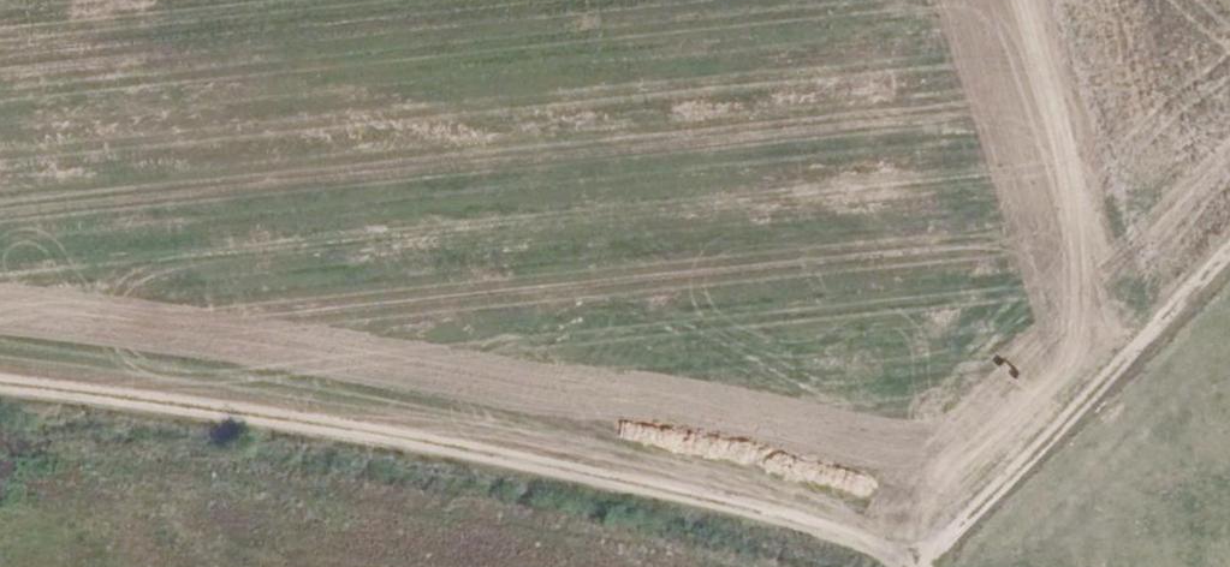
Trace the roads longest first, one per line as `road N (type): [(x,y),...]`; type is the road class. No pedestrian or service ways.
road 1 (track): [(897,566),(863,549),(585,484),(381,445),(0,393)]
road 2 (track): [(1229,239),(934,541),(921,566)]

